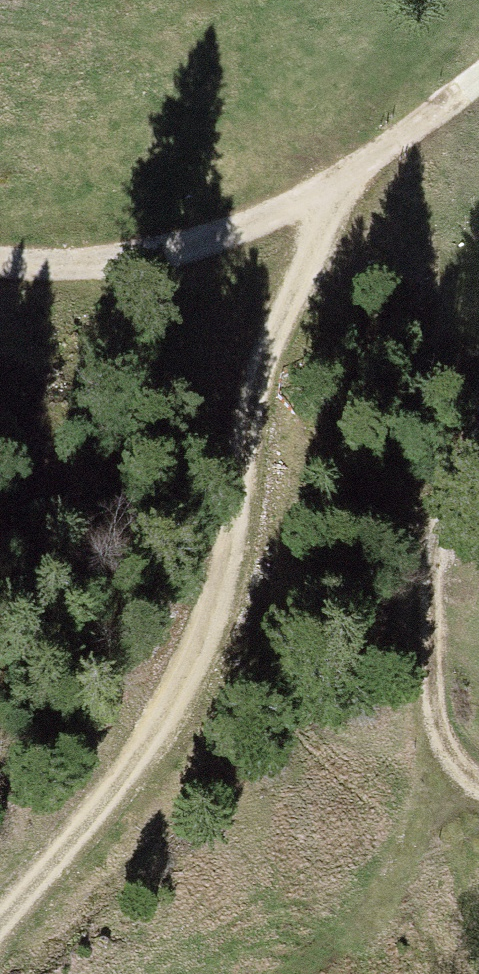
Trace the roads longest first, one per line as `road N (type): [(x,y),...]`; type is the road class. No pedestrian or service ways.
road 1 (track): [(330,184),(250,415),(219,585),(173,700),(107,802),(0,934)]
road 2 (track): [(478,78),(367,163),(278,215),(98,264),(0,262)]
road 3 (track): [(478,783),(457,766),(363,931),(289,973)]
road 4 (track): [(478,488),(429,600),(436,709),(457,766)]

